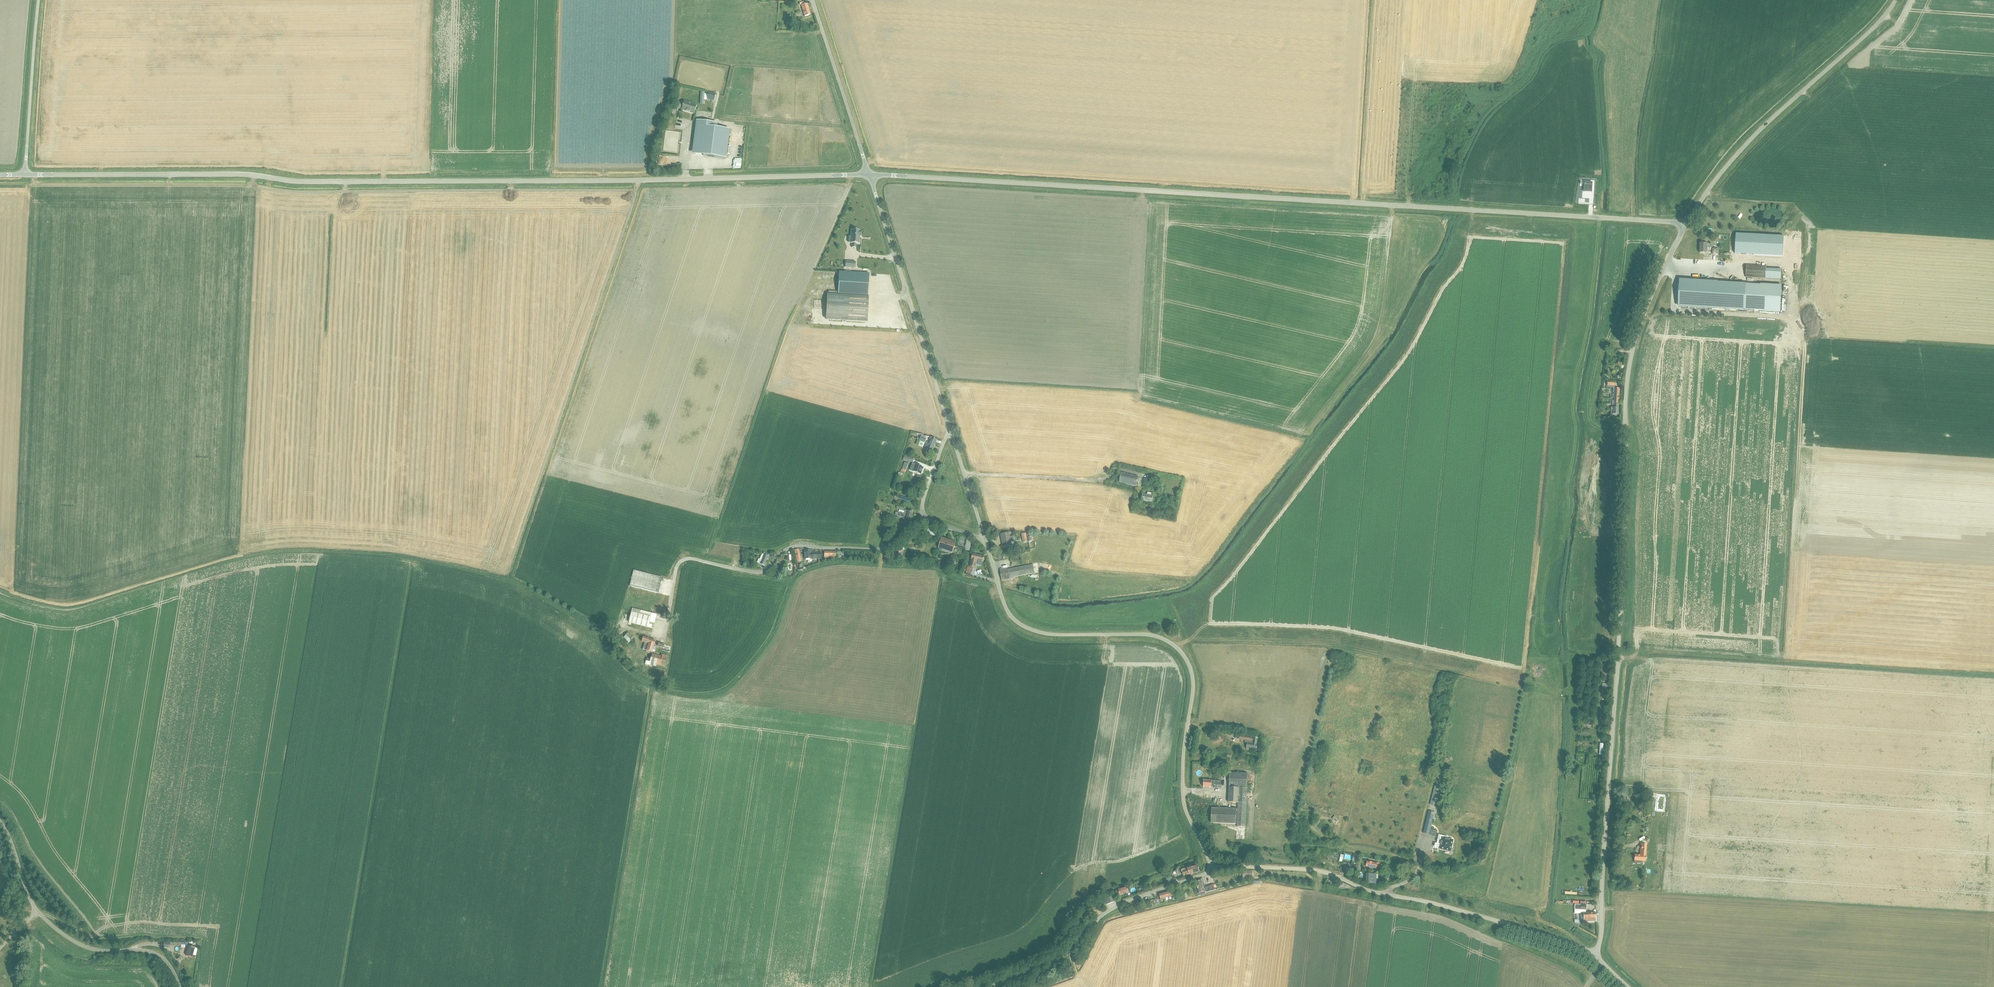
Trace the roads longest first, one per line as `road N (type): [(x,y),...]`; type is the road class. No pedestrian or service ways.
road 1 (unclassified): [(26,174),(309,182),(869,174)]
road 2 (unclassified): [(869,174),(1685,225)]
road 3 (unclassified): [(1593,954),(1616,682),(1630,361),(1685,225)]
road 4 (unclassified): [(1215,870),(1184,806),(1193,681),(1181,652),(1147,635),(1048,634),(1023,626),(1005,605),(984,539)]
road 5 (unclassified): [(1593,954),(1319,870),(1215,870)]
road 6 (unclassified): [(1685,225),(1746,145),(1895,0)]
road 7 (unclassified): [(676,571),(689,559),(760,572),(793,547),(882,549),(922,515)]
road 8 (unclassified): [(950,434),(869,174)]
road 9 (unclassified): [(0,821),(33,905),(54,928),(98,951),(163,958),(181,986)]
road 10 (unclassified): [(985,986),(1049,964),(1111,908),(1215,870)]
road 11 (unclassified): [(869,174),(812,0)]
road 12 (unclassified): [(26,174),(40,0)]
road 13 (track): [(1413,85),(1408,206)]

